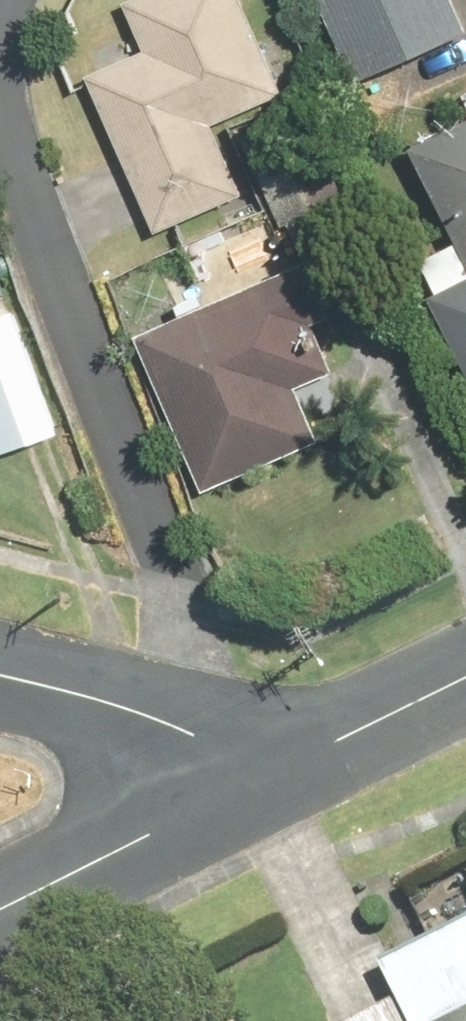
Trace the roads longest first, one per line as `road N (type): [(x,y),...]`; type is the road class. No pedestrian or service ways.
road 1 (residential): [(0,113),(181,609),(183,674),(170,724)]
road 2 (residential): [(0,915),(252,791)]
road 3 (residential): [(252,791),(465,683)]
road 4 (residential): [(0,681),(170,724)]

